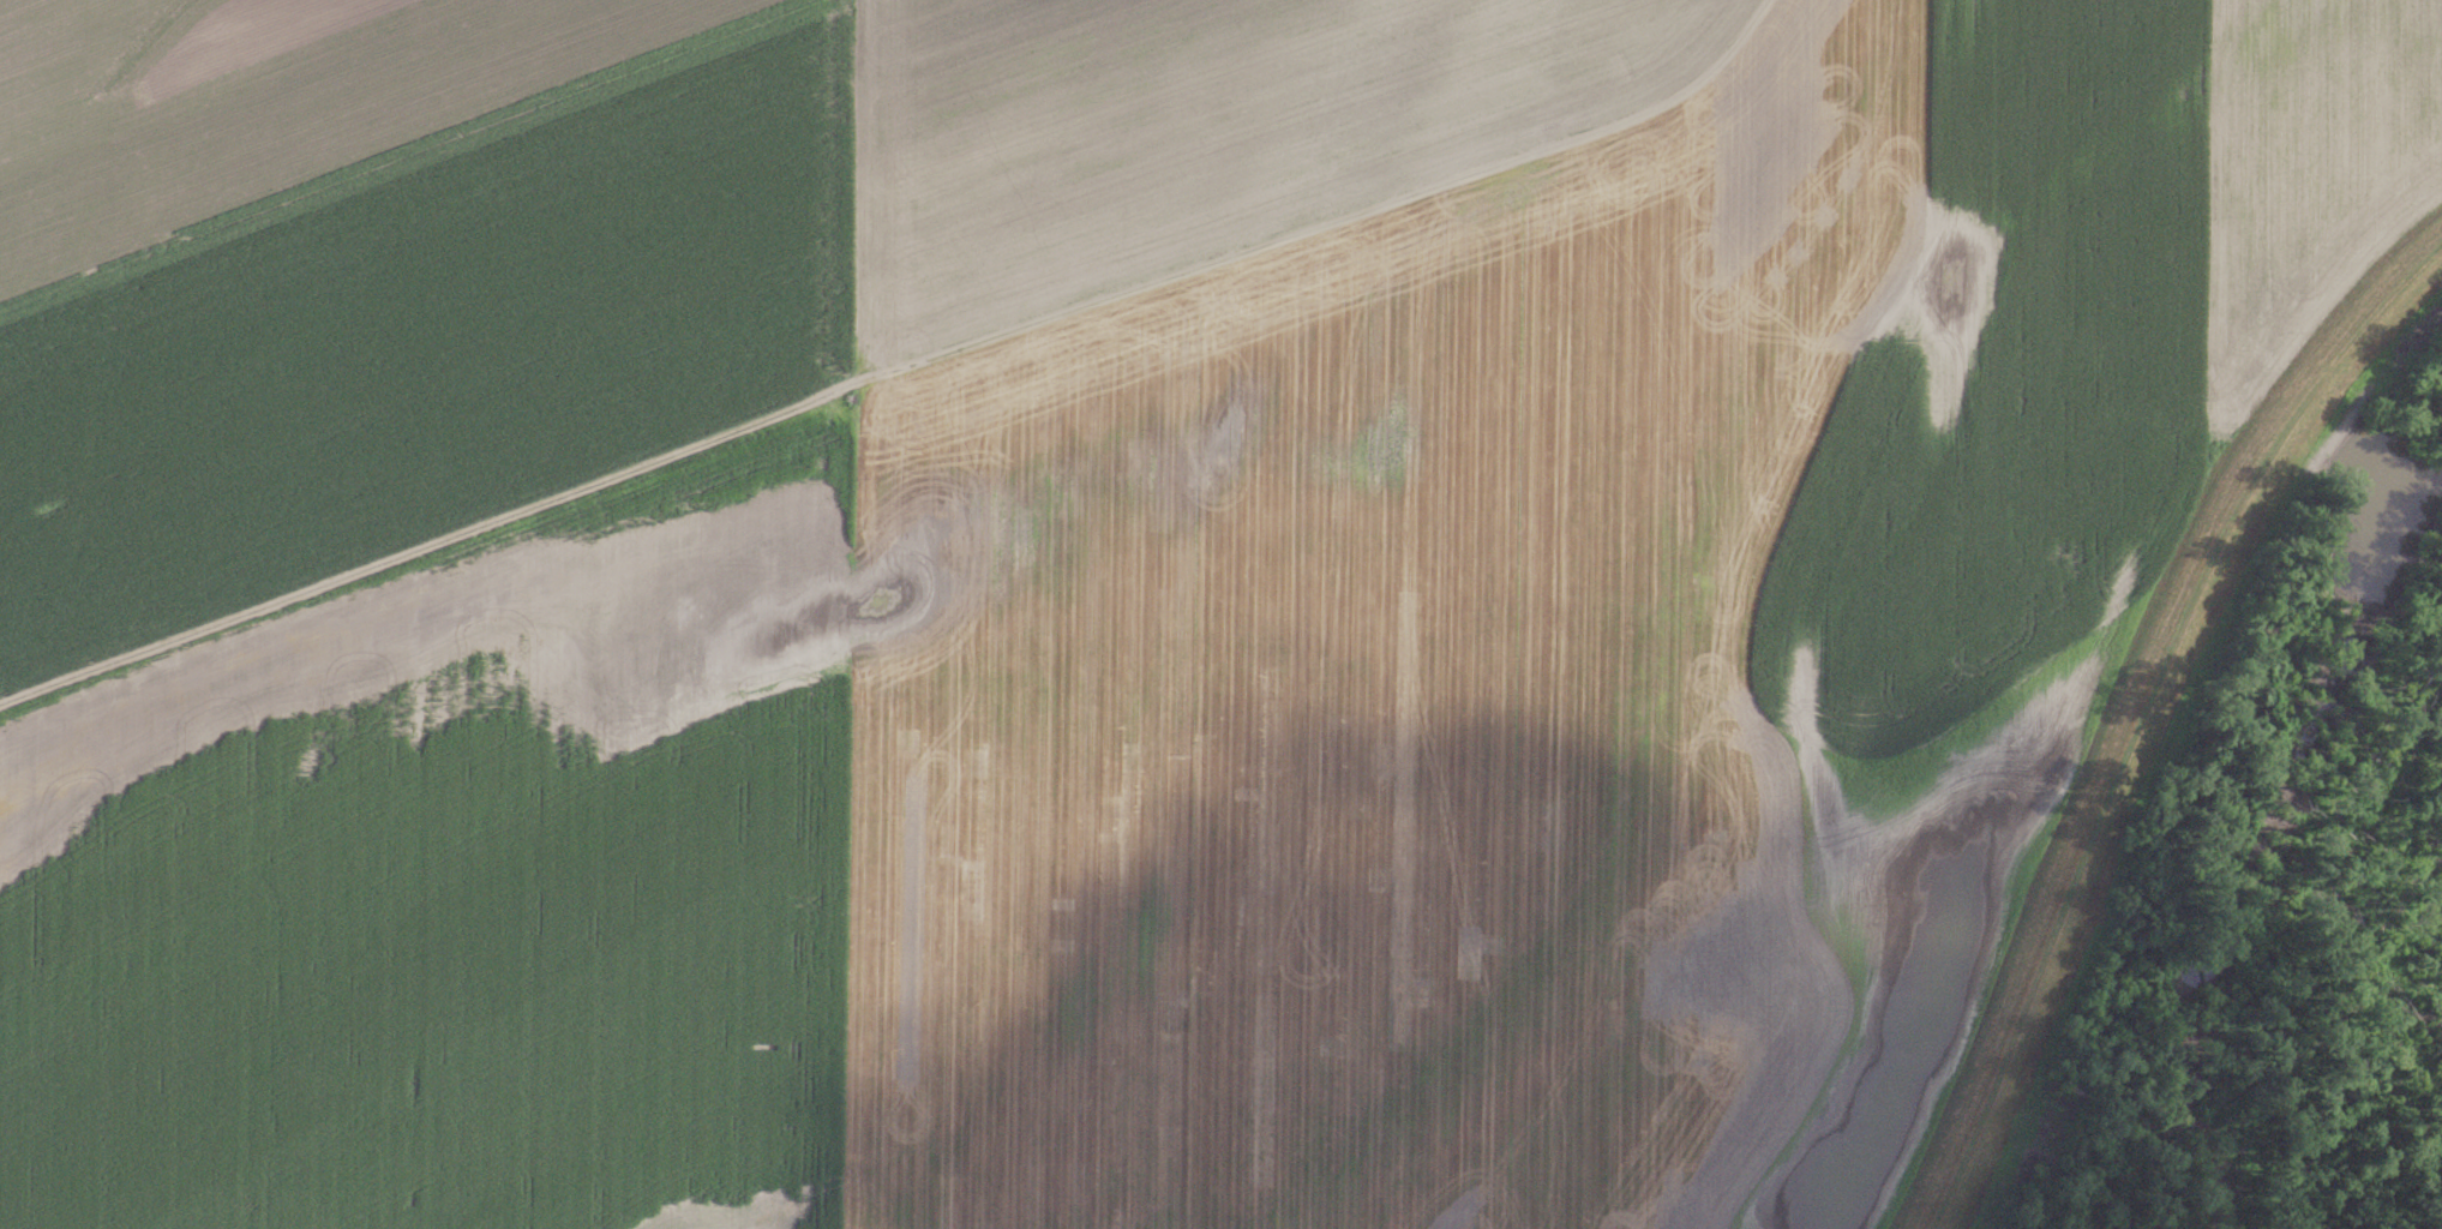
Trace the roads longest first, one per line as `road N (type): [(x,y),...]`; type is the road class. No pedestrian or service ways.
road 1 (track): [(1920,1228),(2028,1002),(2256,460),(2441,248)]

